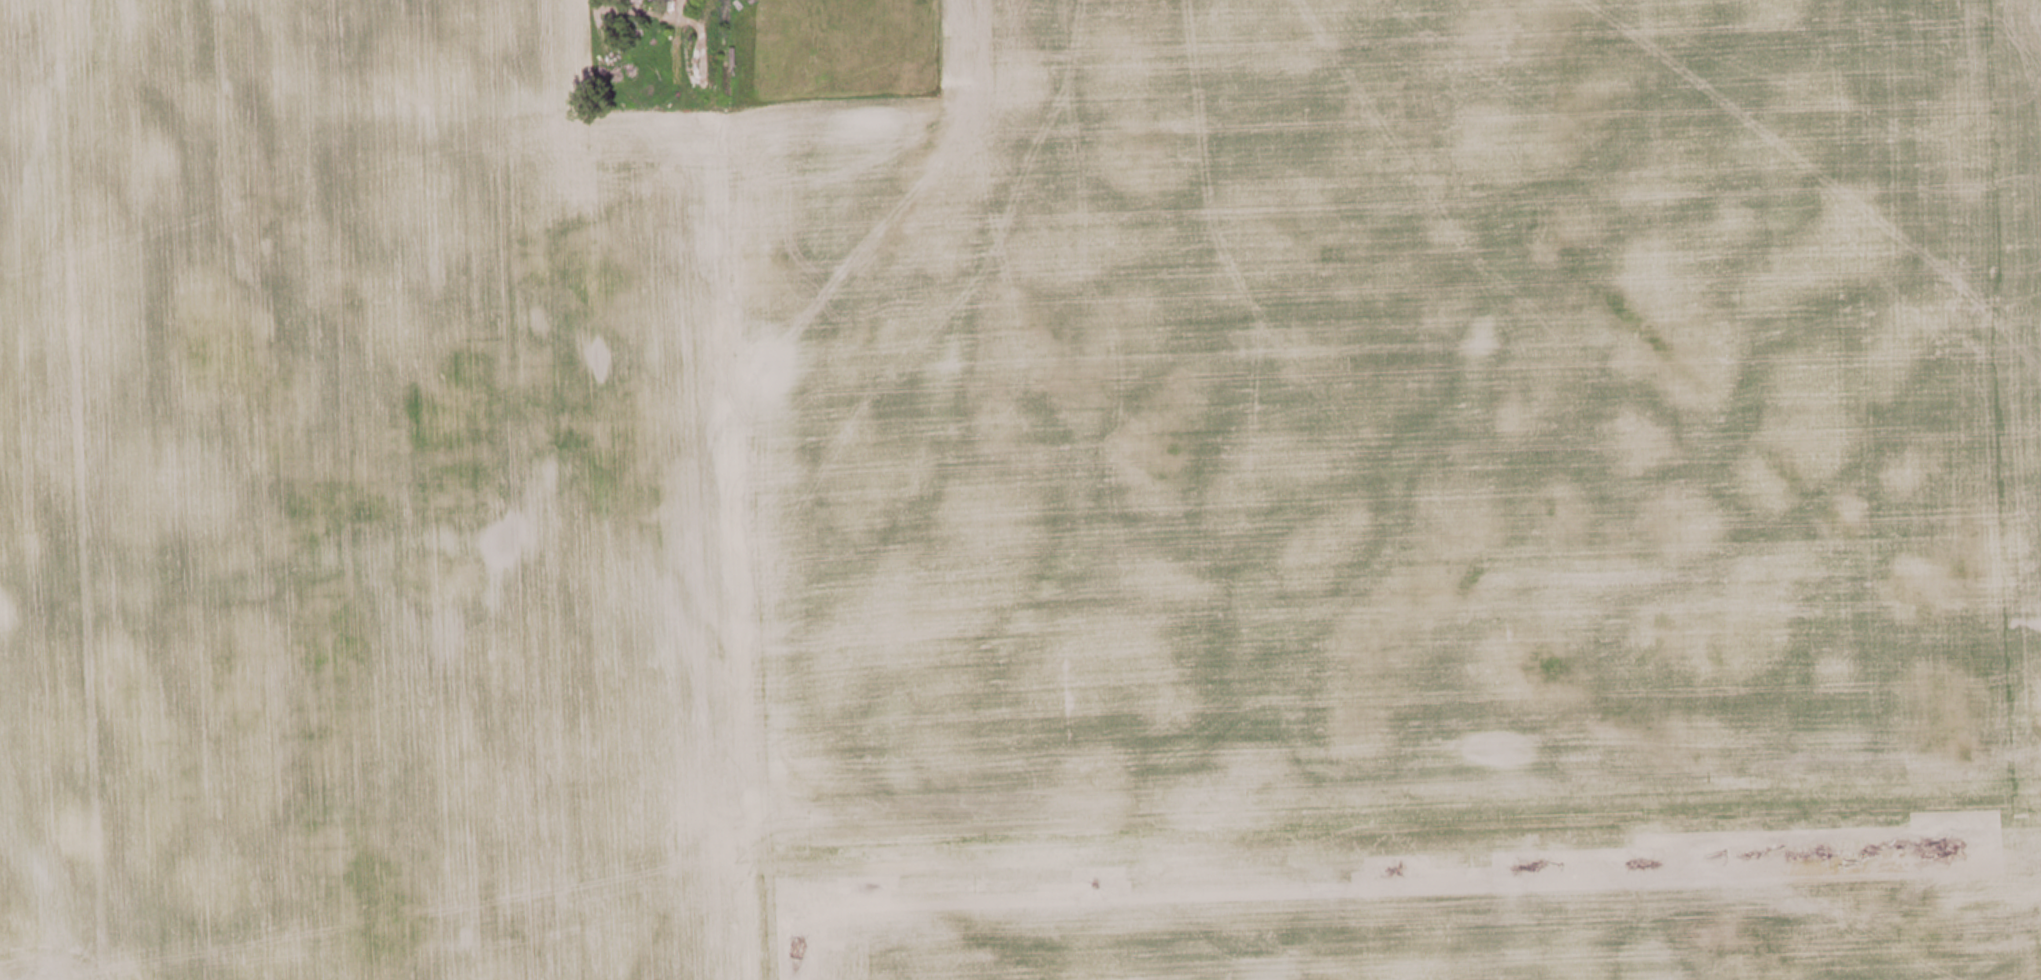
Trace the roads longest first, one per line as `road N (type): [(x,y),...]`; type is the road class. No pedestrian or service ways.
road 1 (track): [(2040,846),(803,879),(725,865)]

